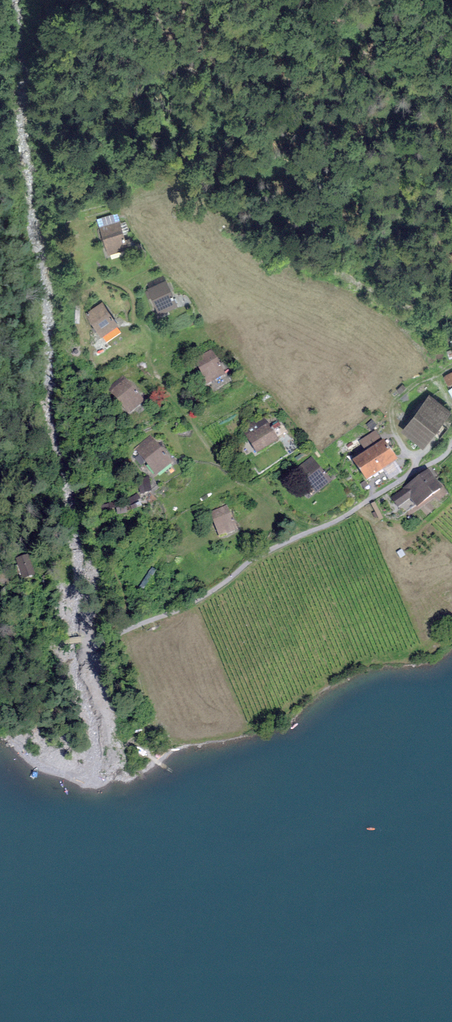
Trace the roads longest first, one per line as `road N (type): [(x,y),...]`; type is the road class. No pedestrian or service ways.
road 1 (residential): [(451,444),(438,460),(254,558),(191,603),(79,638)]
road 2 (track): [(315,529),(235,481),(175,404),(150,354),(157,334),(138,318),(138,298),(129,285),(100,279)]
road 3 (track): [(122,629),(165,532),(146,483)]
road 4 (track): [(415,460),(394,432),(390,403),(451,365)]

